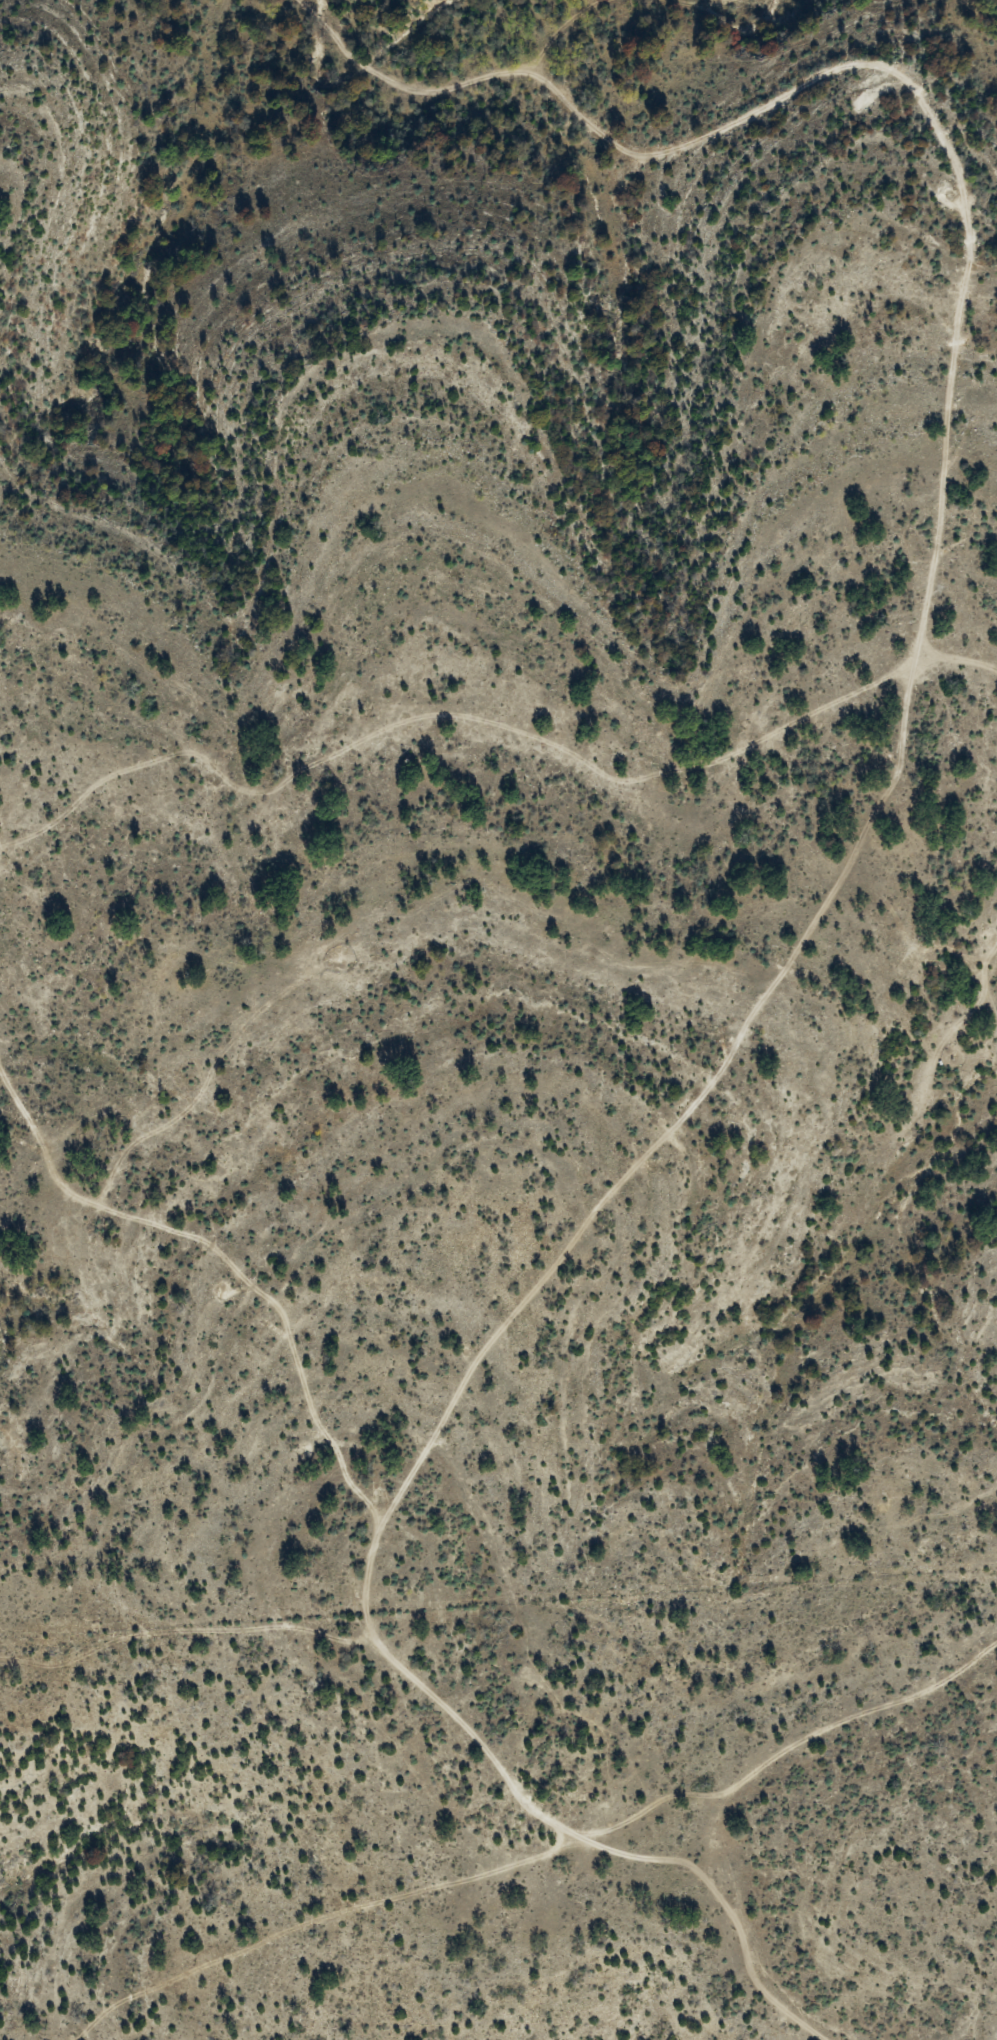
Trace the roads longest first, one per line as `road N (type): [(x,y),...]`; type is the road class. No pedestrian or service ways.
road 1 (residential): [(818,2039),(771,1993),(721,1904),(509,1805),(400,1711),(371,1666),(371,1567),(563,1235),(795,987),(923,744),(948,362),(962,317),(953,179),(913,94),(814,119),(755,159),(671,174),(533,99),(375,114),(326,94),(240,0)]

